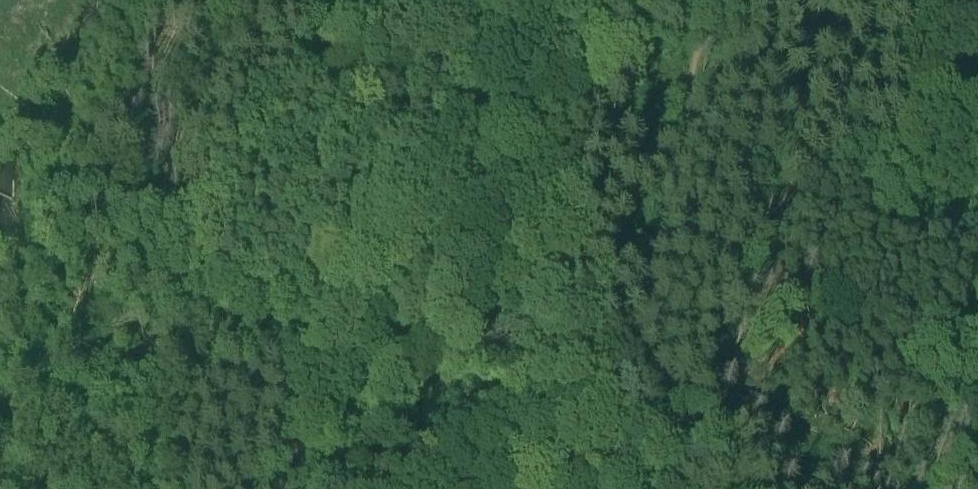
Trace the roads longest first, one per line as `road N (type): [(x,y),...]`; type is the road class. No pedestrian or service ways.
road 1 (track): [(393,360),(459,210),(527,126),(531,89),(518,38)]
road 2 (track): [(972,0),(953,57),(956,93),(977,149)]
road 3 (track): [(400,488),(393,360)]

